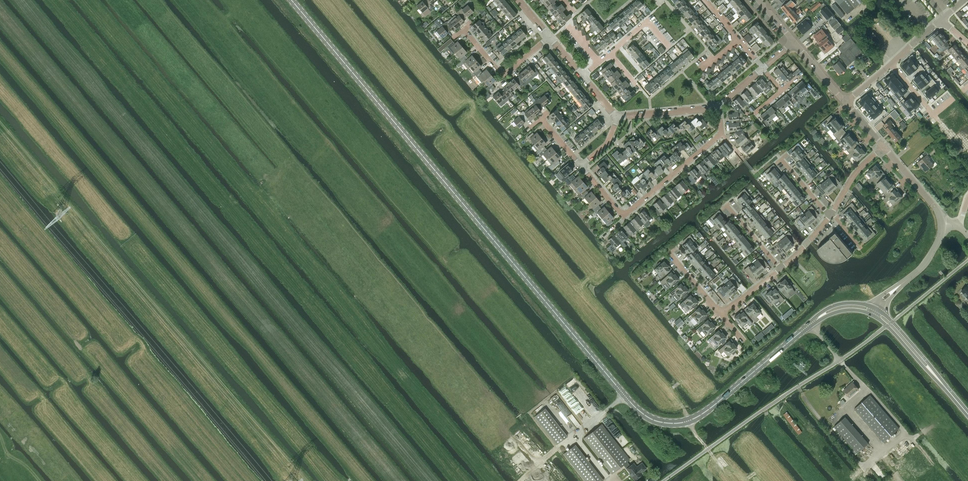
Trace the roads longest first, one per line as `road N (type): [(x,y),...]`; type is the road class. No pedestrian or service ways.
road 1 (secondary): [(811,323),(697,418),(676,423),(645,415),(292,0)]
road 2 (unclassified): [(663,480),(839,360)]
road 3 (residential): [(622,214),(722,134)]
road 4 (residential): [(464,30),(503,76),(549,37)]

